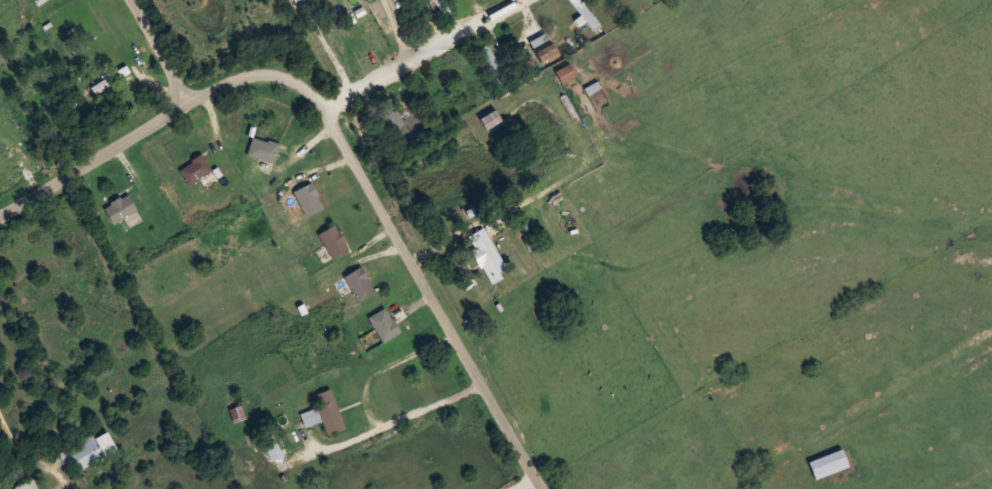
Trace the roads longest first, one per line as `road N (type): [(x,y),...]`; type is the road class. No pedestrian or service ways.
road 1 (residential): [(539,488),(325,109),(300,85),(266,75),(187,100),(0,227)]
road 2 (residential): [(325,109),(517,0)]

